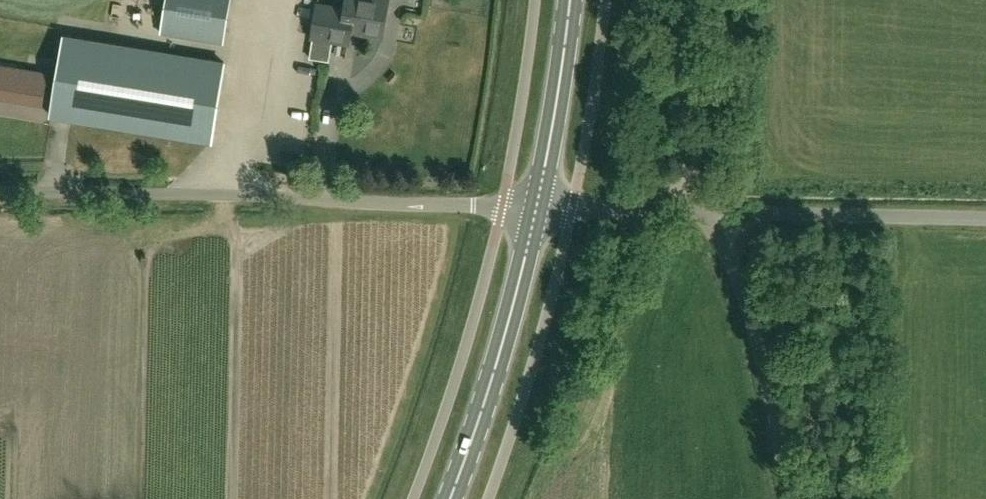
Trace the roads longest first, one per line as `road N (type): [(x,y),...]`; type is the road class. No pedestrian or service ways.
road 1 (unclassified): [(542,203),(0,190)]
road 2 (secondary): [(454,498),(542,203)]
road 3 (unclassified): [(792,498),(762,355),(716,209)]
road 4 (unclassified): [(716,209),(985,219)]
road 5 (secondary): [(542,203),(573,0)]
road 6 (unclassified): [(716,209),(573,206)]

